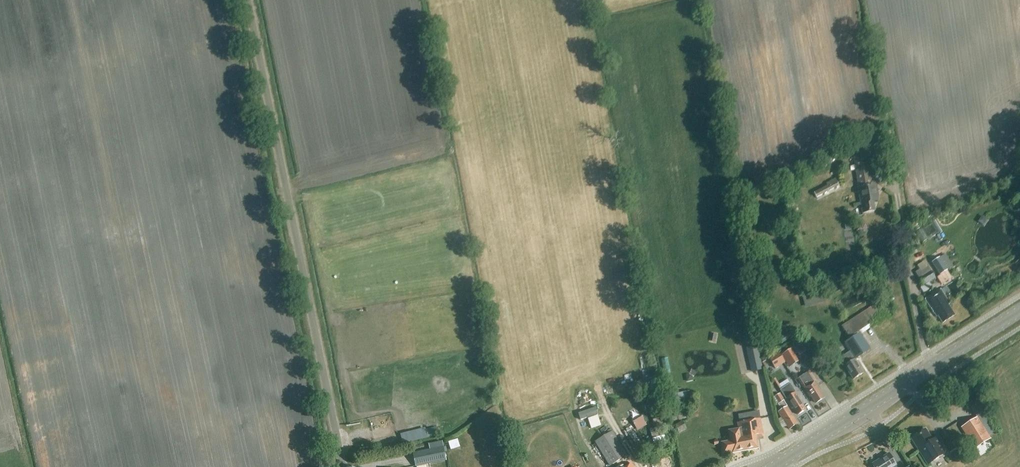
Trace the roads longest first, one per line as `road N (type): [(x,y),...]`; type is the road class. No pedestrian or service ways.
road 1 (unclassified): [(344,466),(248,0)]
road 2 (primary): [(774,466),(1019,312)]
road 3 (track): [(935,365),(923,349),(896,190),(887,184)]

